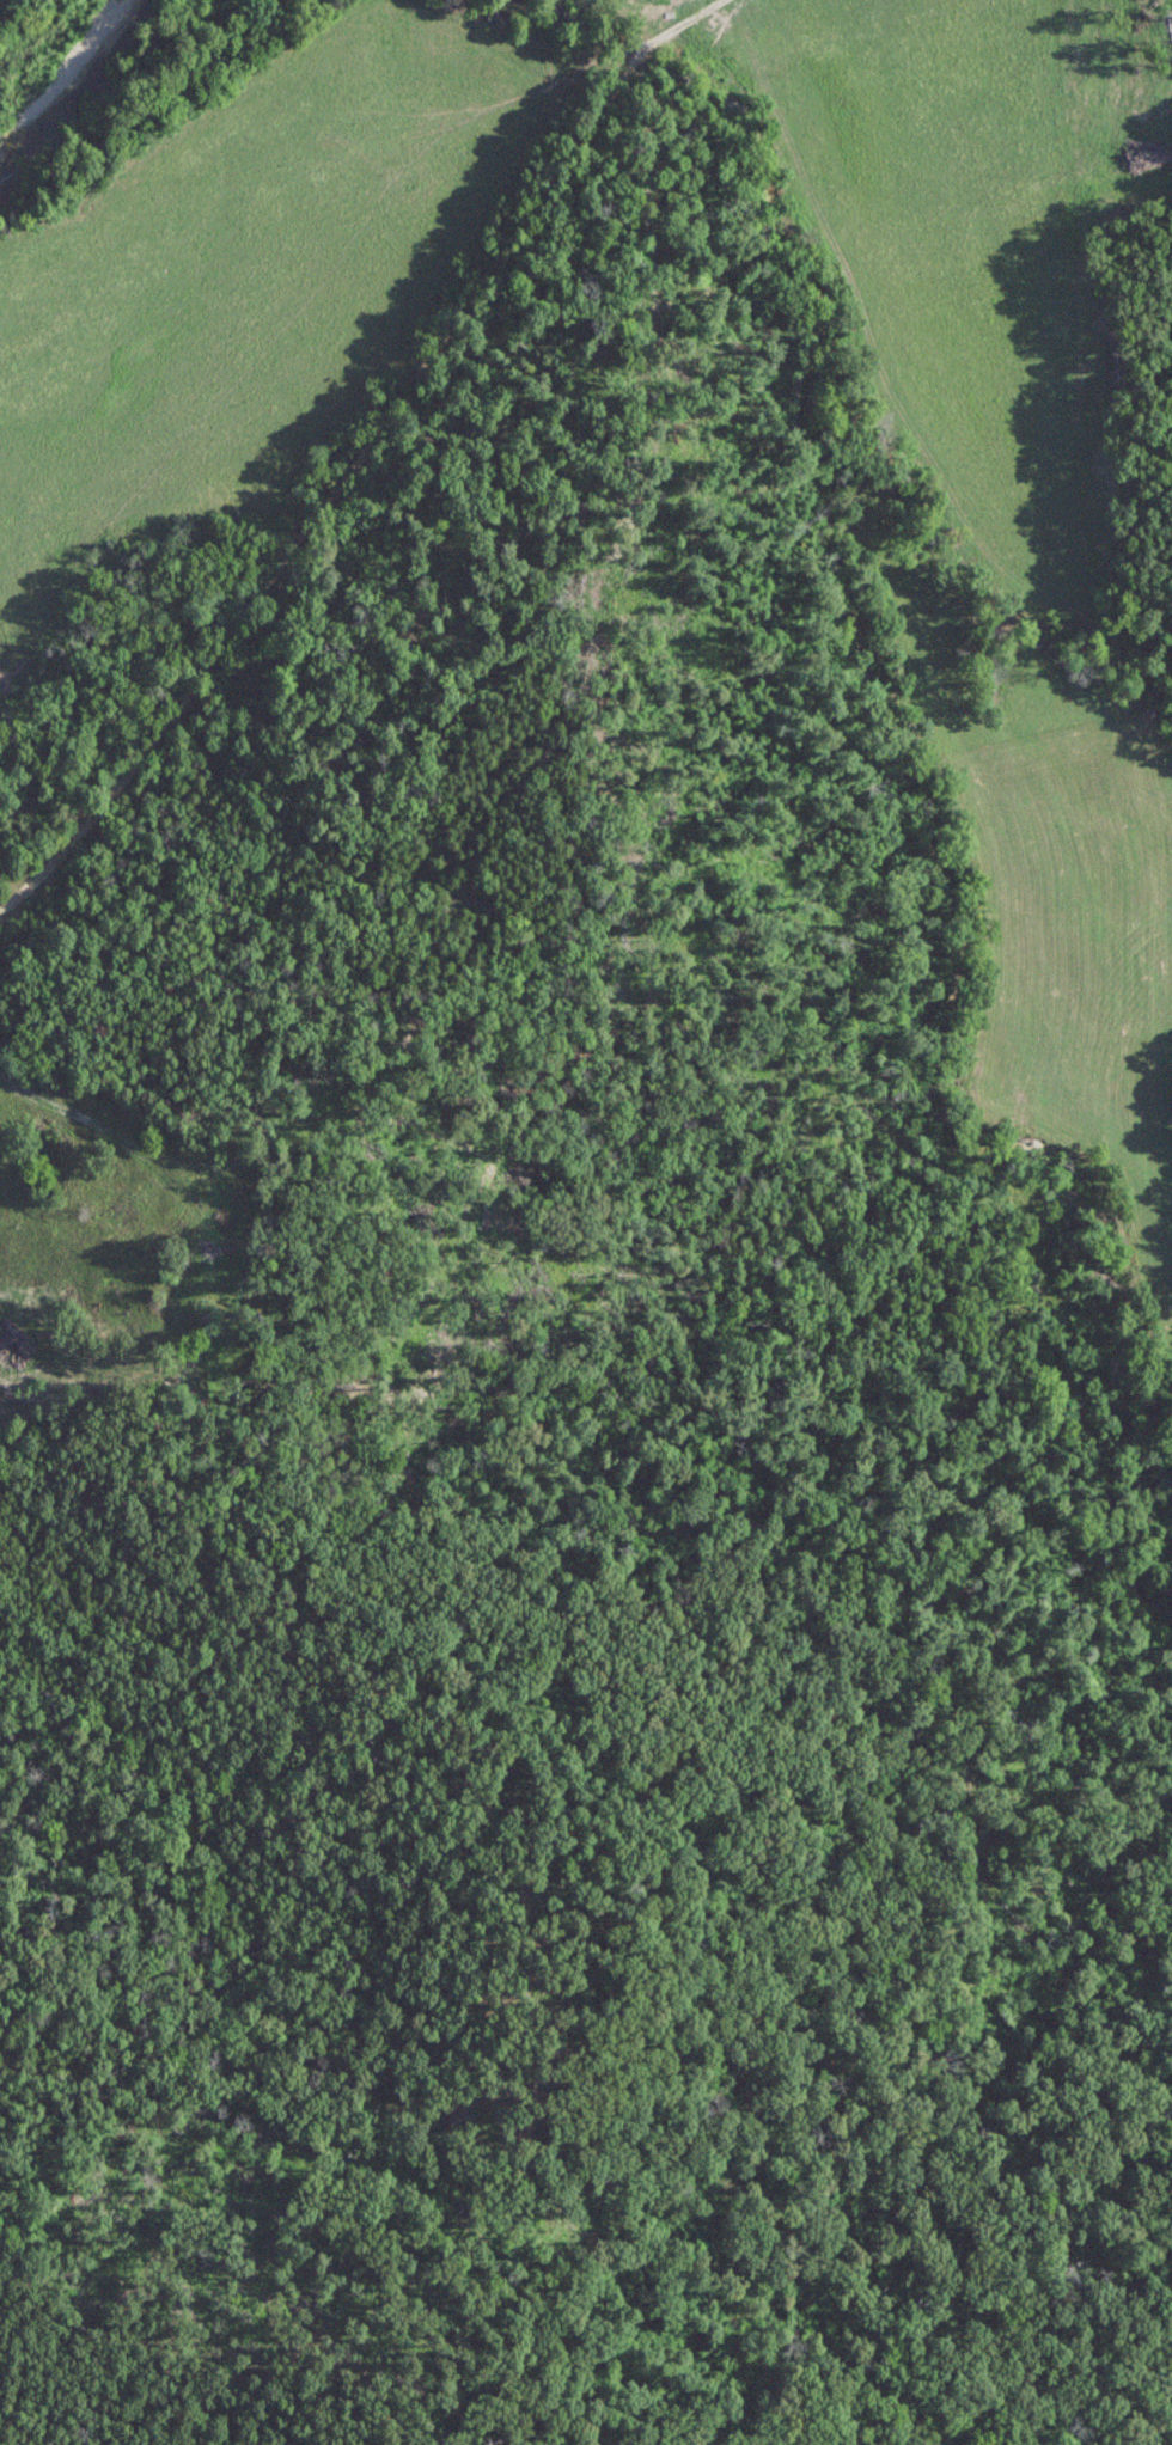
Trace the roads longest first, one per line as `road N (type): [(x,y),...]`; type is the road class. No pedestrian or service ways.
road 1 (residential): [(713,0),(663,29),(627,73),(428,381),(317,509),(169,719),(0,904)]

